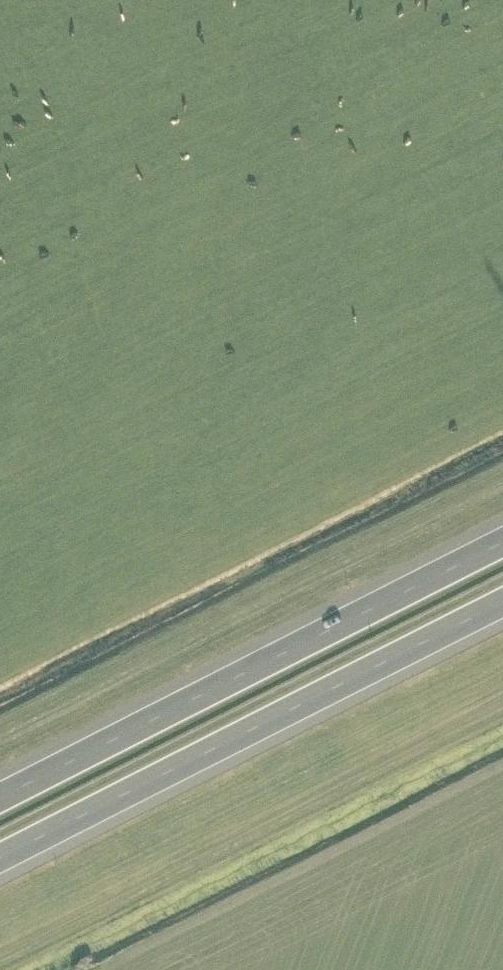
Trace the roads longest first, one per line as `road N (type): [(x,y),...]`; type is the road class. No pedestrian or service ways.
road 1 (motorway): [(0,850),(502,596)]
road 2 (motorway): [(502,533),(0,787)]

